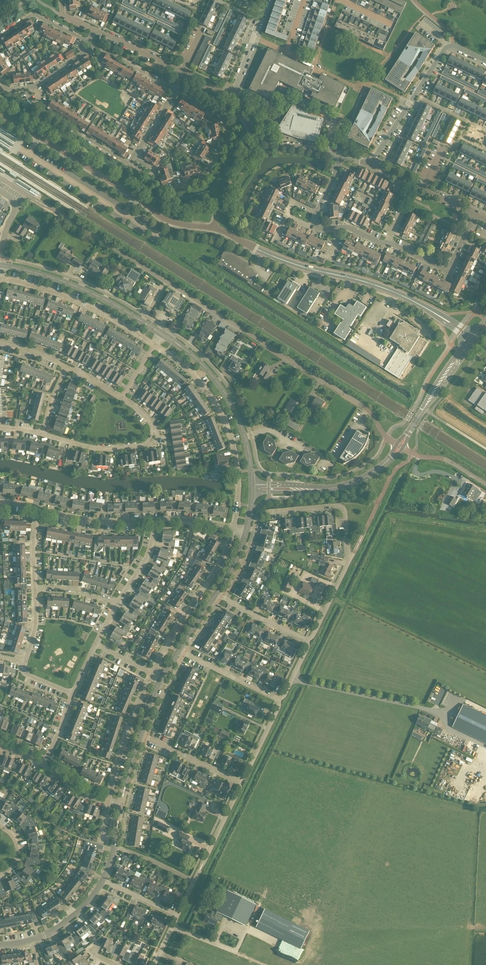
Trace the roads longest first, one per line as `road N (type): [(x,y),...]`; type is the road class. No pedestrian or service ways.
road 1 (residential): [(399,446),(363,406),(41,203)]
road 2 (tertiary): [(473,338),(396,293),(287,262),(214,229)]
road 3 (tertiary): [(214,229),(165,220),(0,118)]
road 4 (residential): [(310,643),(350,561),(345,511),(265,512)]
road 5 (residential): [(233,529),(238,472),(224,422),(202,382),(153,344)]
road 6 (residential): [(134,157),(154,170),(165,191),(203,179),(224,147),(222,119),(176,90)]
road 7 (residential): [(485,61),(448,45),(370,166)]
road 8 (residential): [(160,333),(77,286),(0,264)]
road 9 (residential): [(42,434),(93,448),(149,446),(151,425),(124,397)]
road 10 (residential): [(153,344),(80,302),(0,277)]
road 11 (residential): [(150,674),(233,529)]
road 12 (residential): [(251,488),(342,486),(375,471),(399,446)]
road 13 (residential): [(245,438),(210,372),(160,333)]
road 14 (residential): [(253,38),(314,66),(338,0)]
road 15 (residential): [(32,86),(41,109),(129,164),(134,157)]
road 16 (residential): [(108,802),(150,674)]
road 17 (residential): [(399,446),(473,338)]
road 18 (residential): [(387,243),(451,269),(476,215)]

